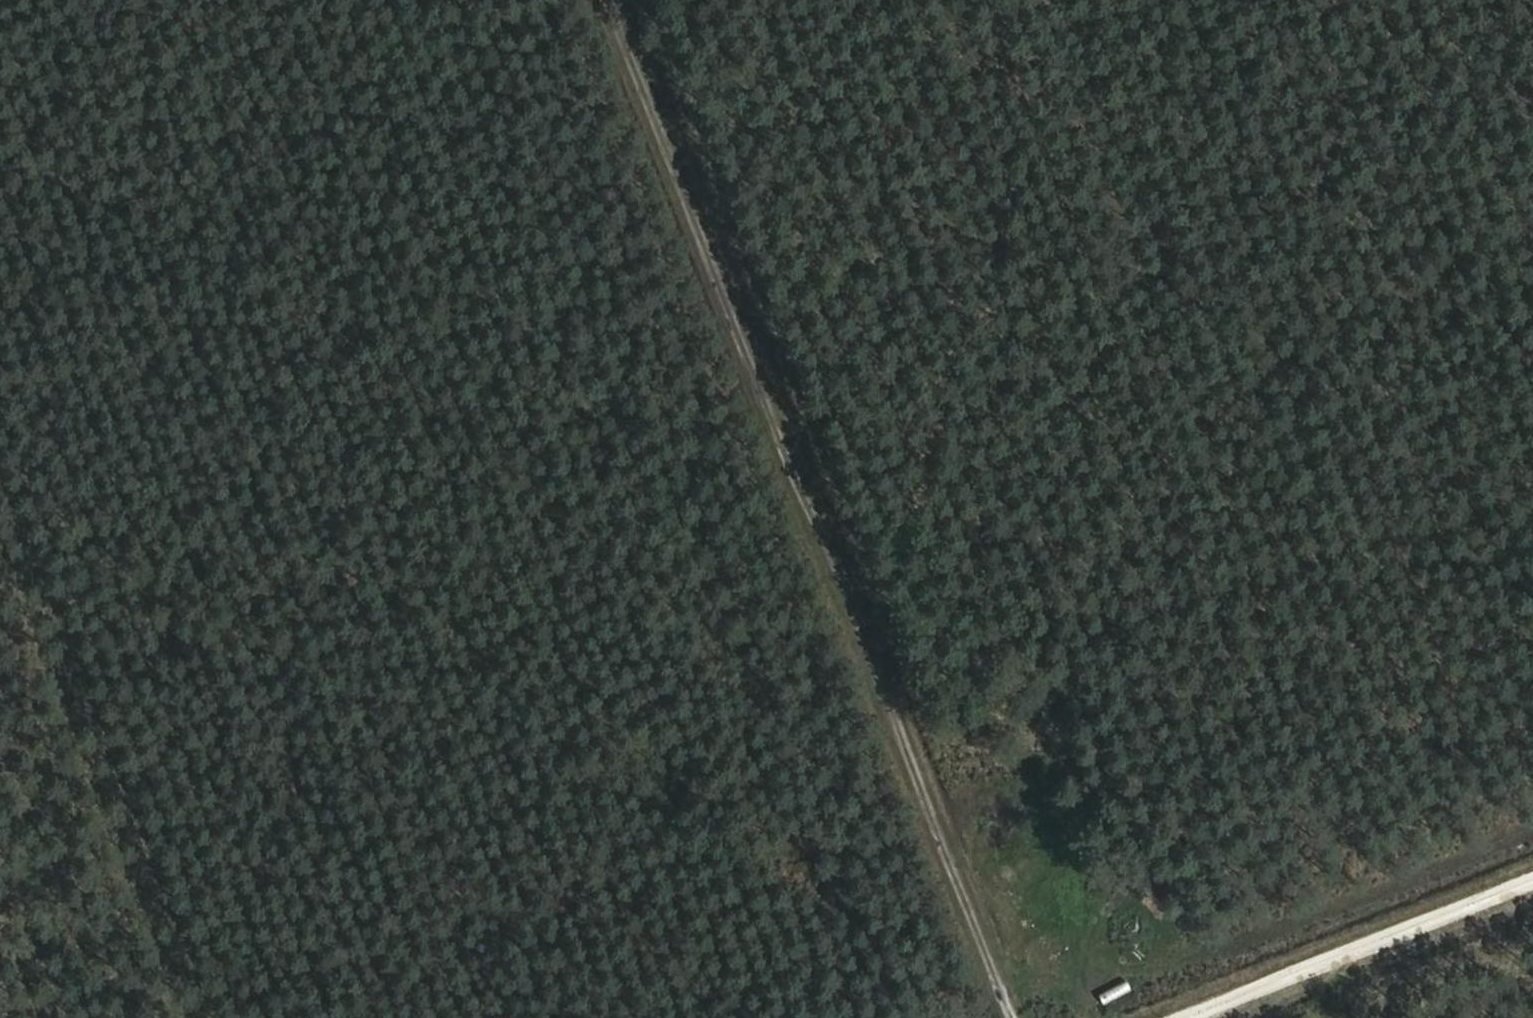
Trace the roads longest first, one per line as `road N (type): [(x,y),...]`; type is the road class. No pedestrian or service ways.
road 1 (track): [(1023,1017),(625,0)]
road 2 (track): [(1202,1017),(1532,890)]

